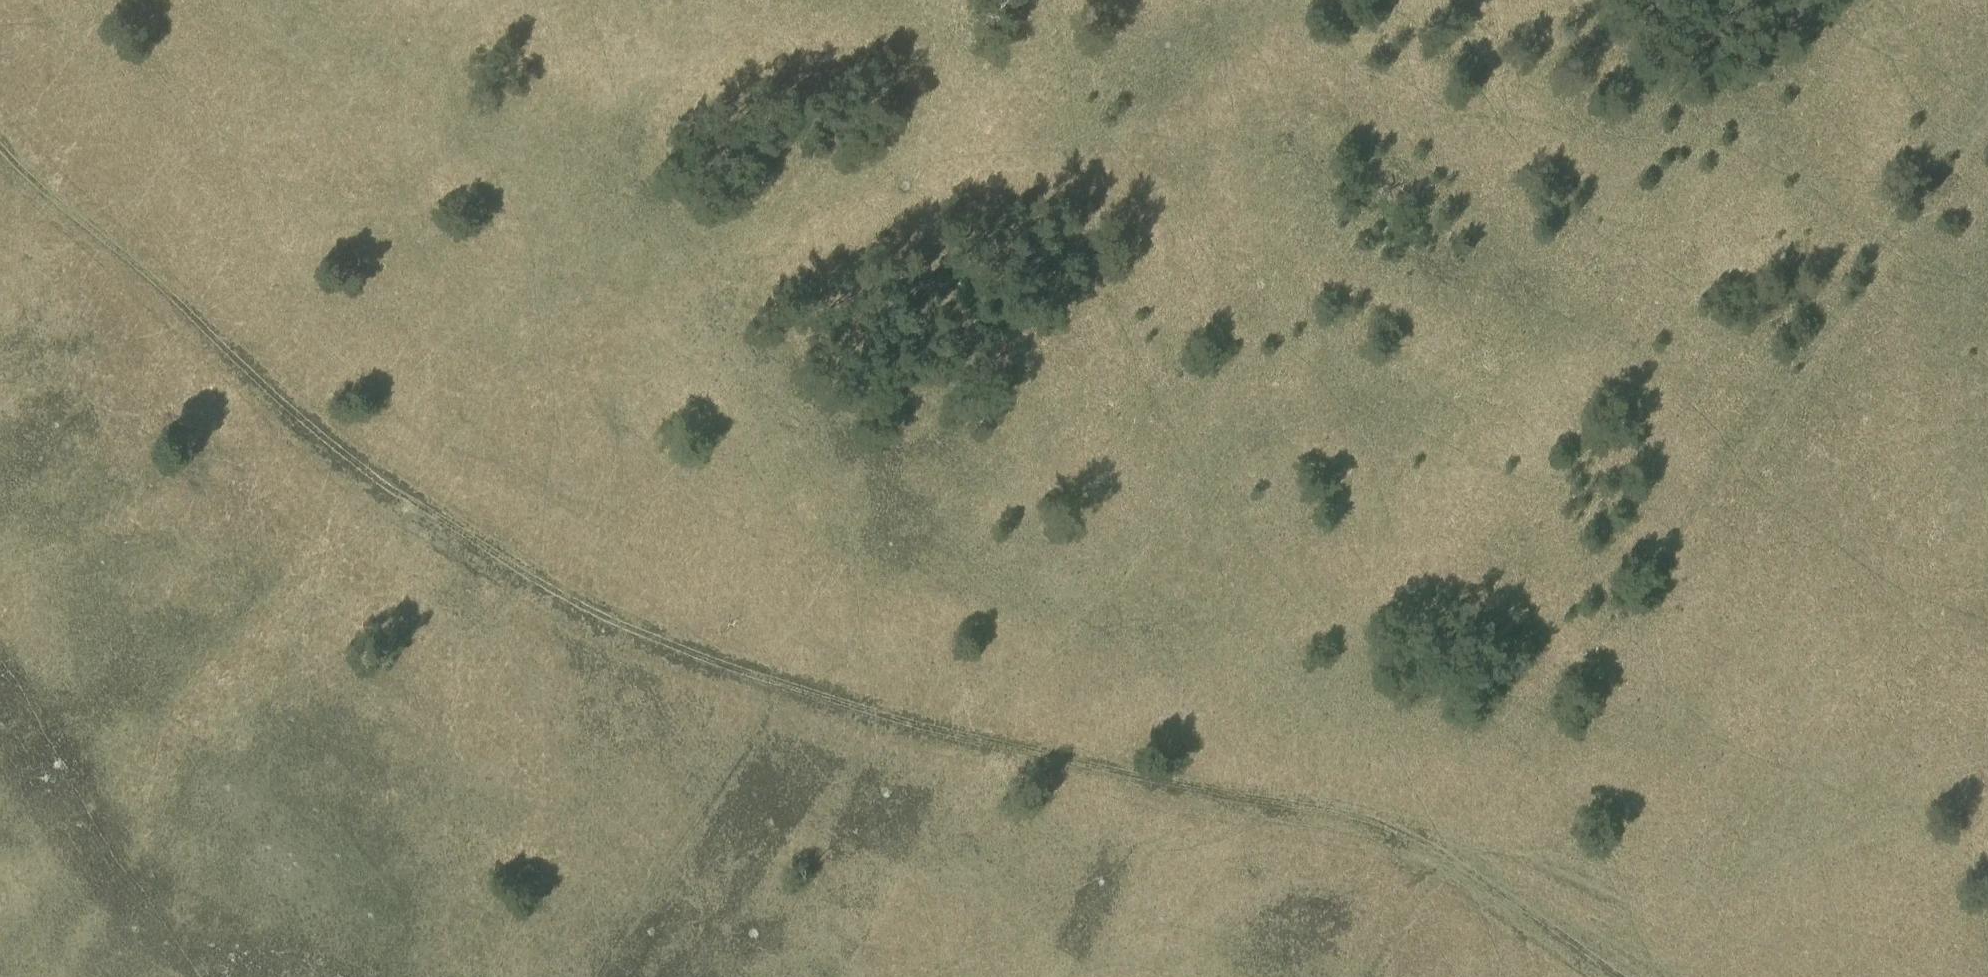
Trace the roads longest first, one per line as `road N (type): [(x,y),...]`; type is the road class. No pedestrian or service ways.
road 1 (track): [(0,149),(258,386),(461,543),(633,634),(858,710),(1392,836),(1508,898),(1622,976)]

